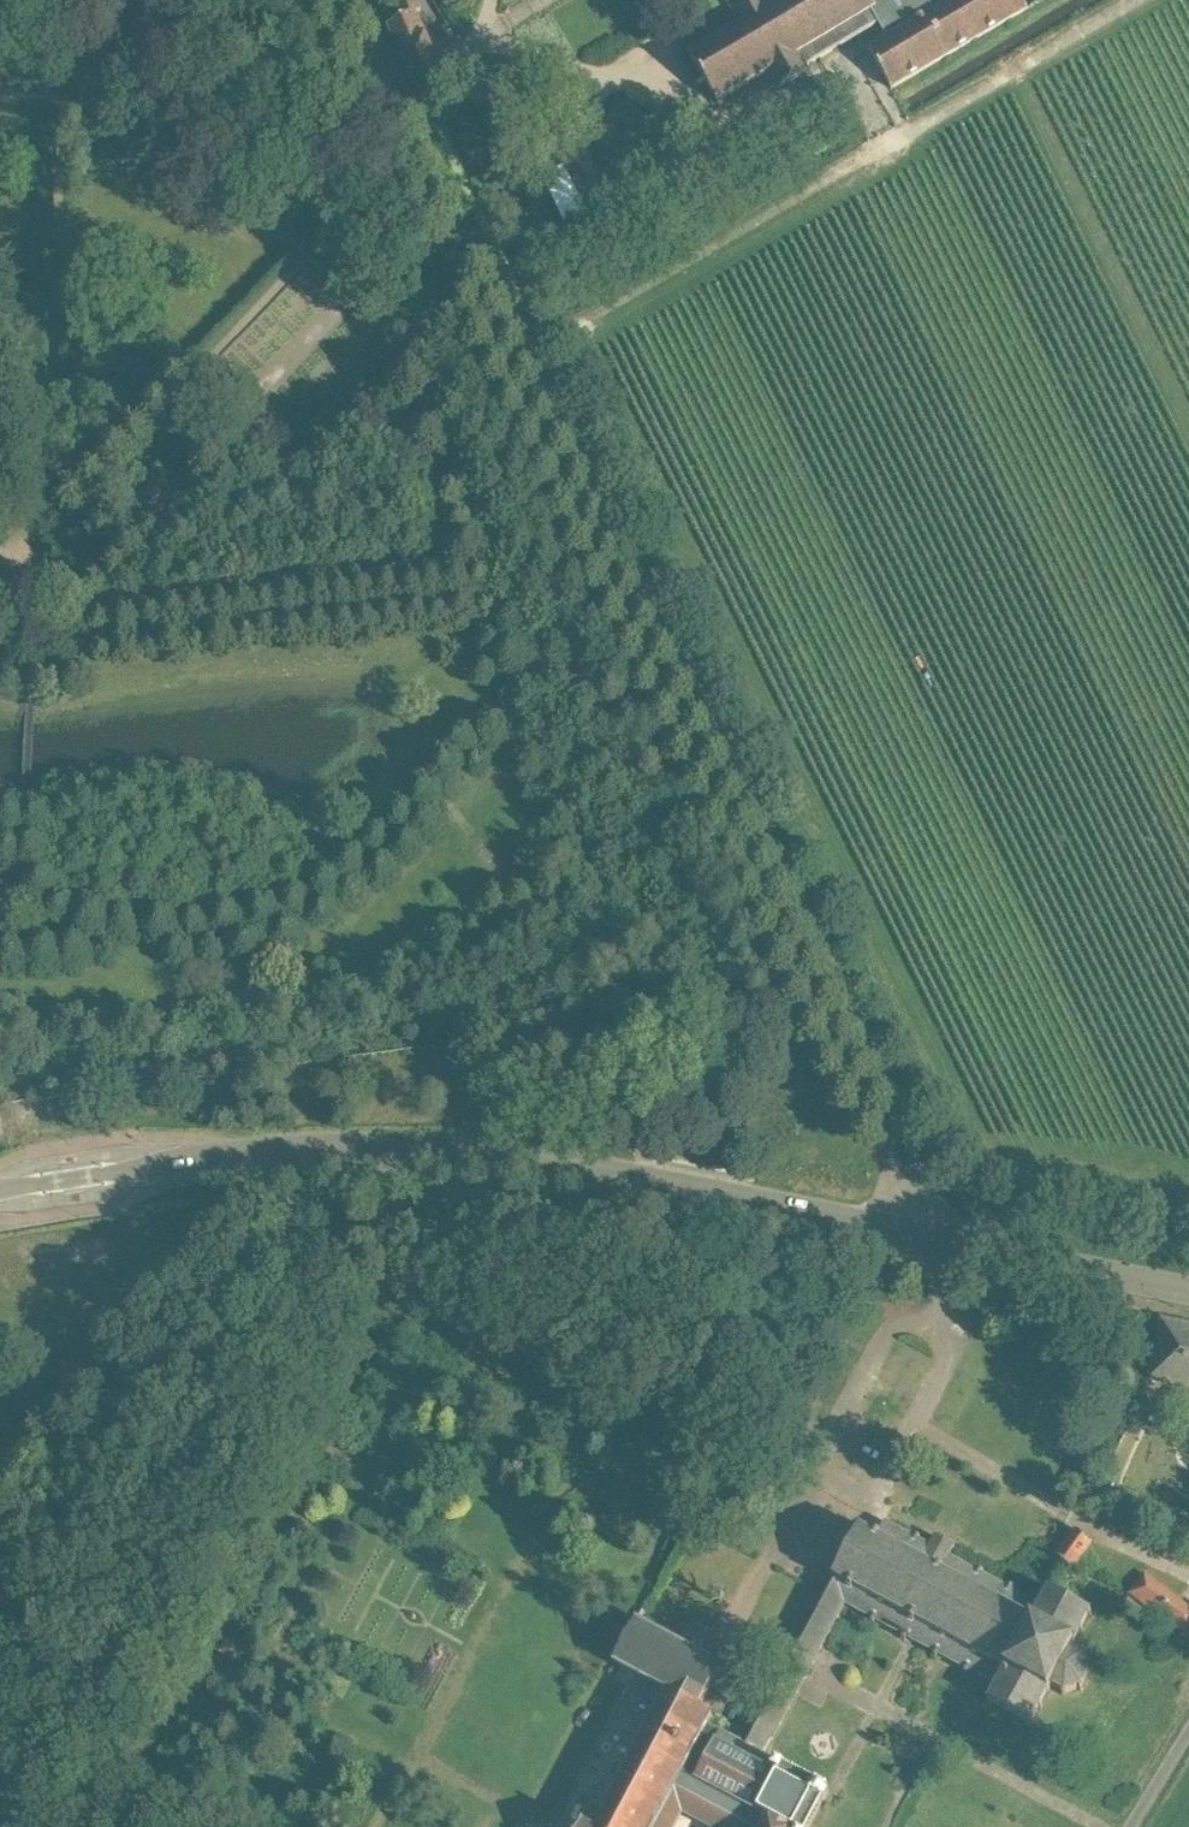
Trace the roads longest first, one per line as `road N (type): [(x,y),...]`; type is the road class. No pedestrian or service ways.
road 1 (unclassified): [(326,0),(537,399),(886,1143),(911,1201),(907,1227)]
road 2 (tertiary): [(907,1227),(498,1154),(380,1154),(0,1202)]
road 3 (tertiary): [(1188,1288),(907,1227)]

